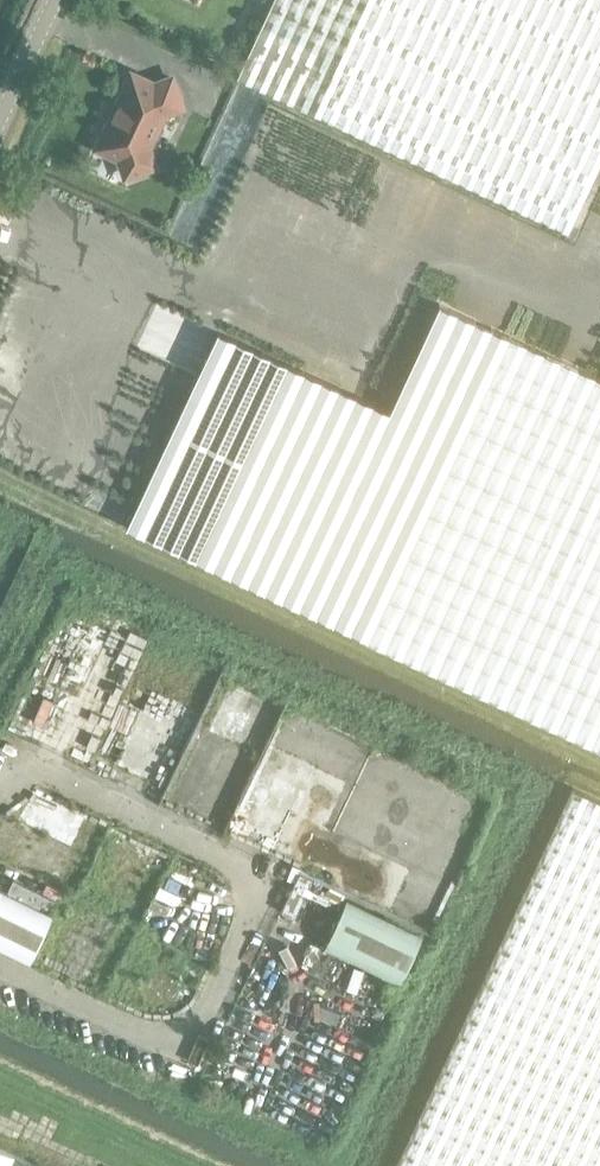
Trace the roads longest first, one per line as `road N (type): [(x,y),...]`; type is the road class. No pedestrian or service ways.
road 1 (unclassified): [(0,966),(149,1035),(178,1030),(198,1015),(251,898),(250,878)]
road 2 (unclassified): [(250,878),(236,862),(38,774),(11,777),(0,790)]
road 3 (tertiary): [(0,118),(56,0)]

